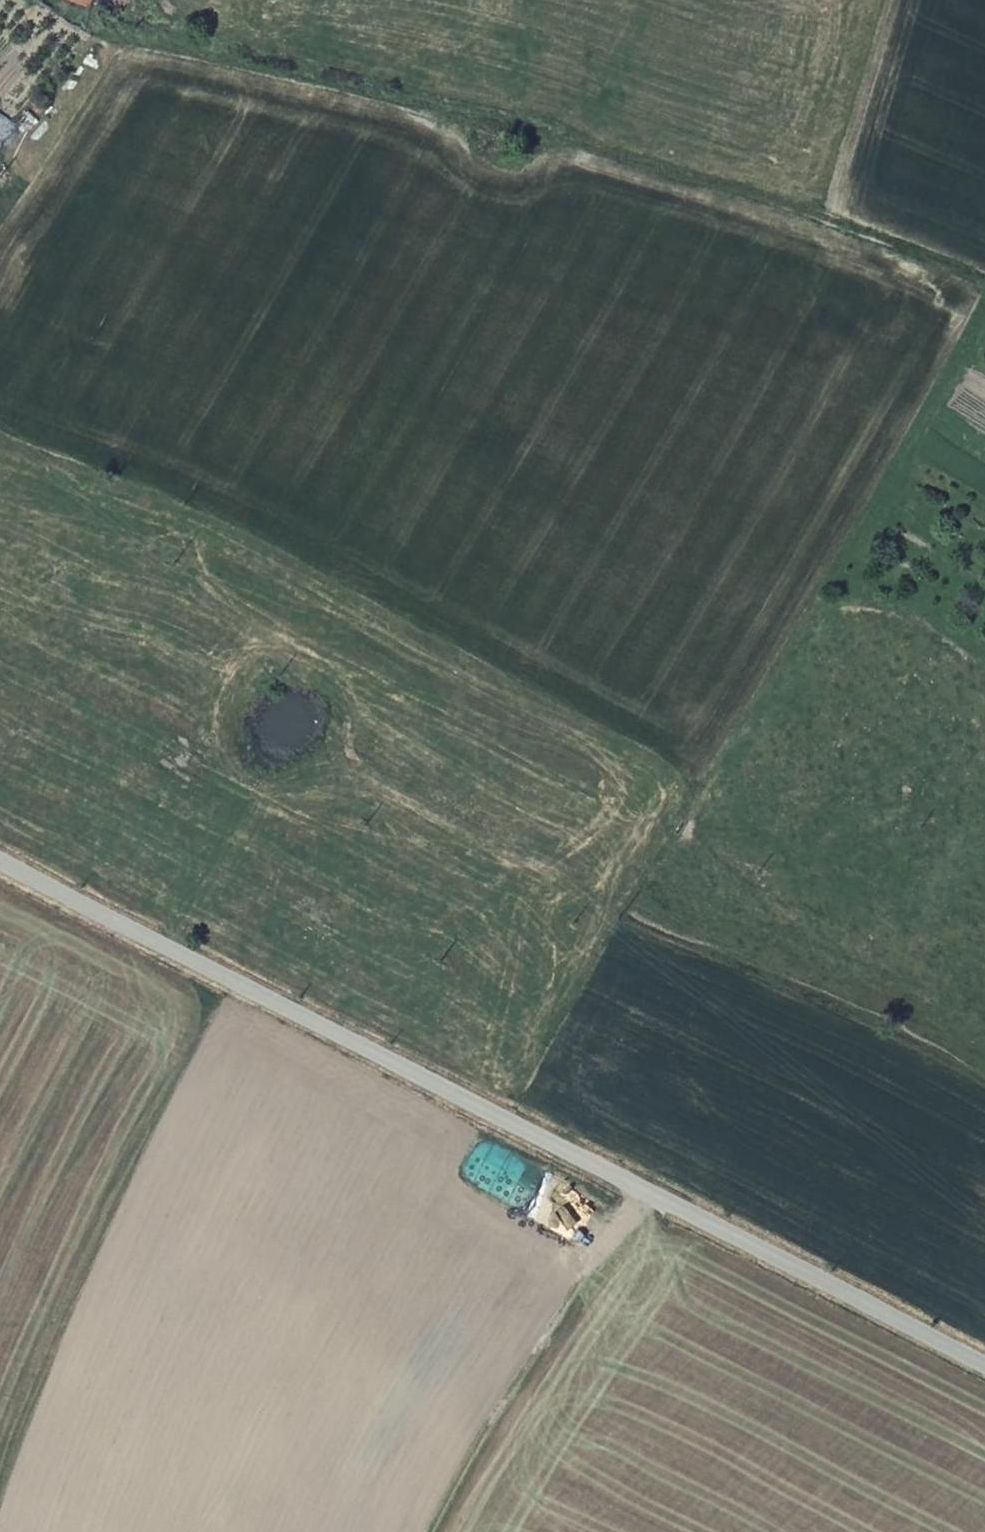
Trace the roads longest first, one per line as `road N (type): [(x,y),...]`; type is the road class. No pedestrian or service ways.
road 1 (unclassified): [(984,1364),(0,865)]
road 2 (track): [(49,0),(114,30),(824,210),(984,271)]

